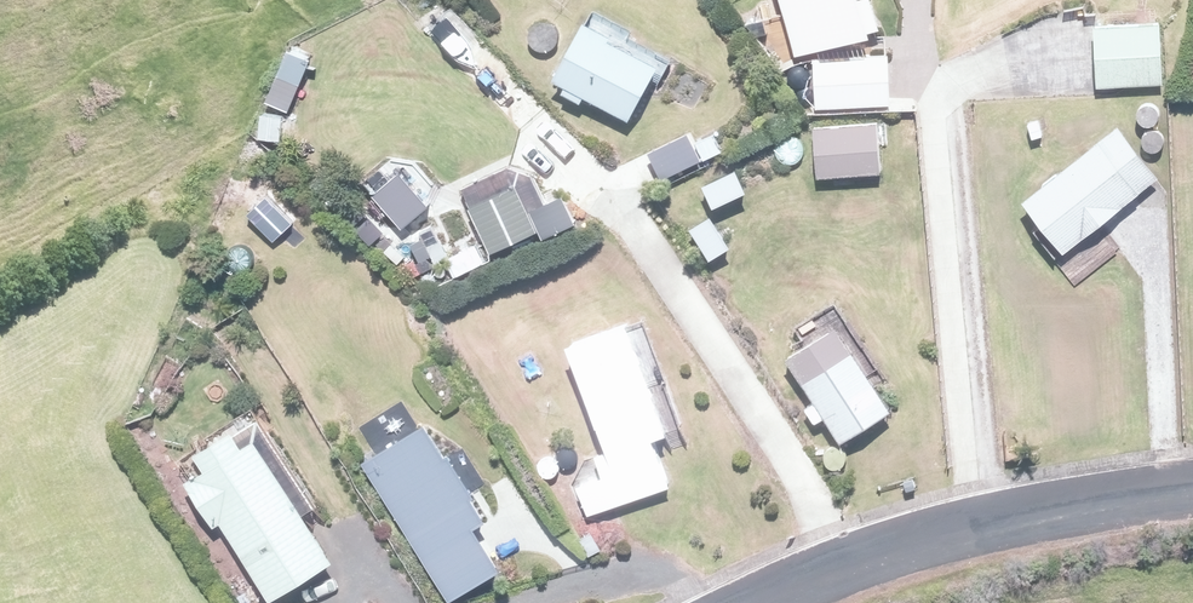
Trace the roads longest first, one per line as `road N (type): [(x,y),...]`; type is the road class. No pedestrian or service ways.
road 1 (unclassified): [(1192,509),(982,540),(794,602)]

